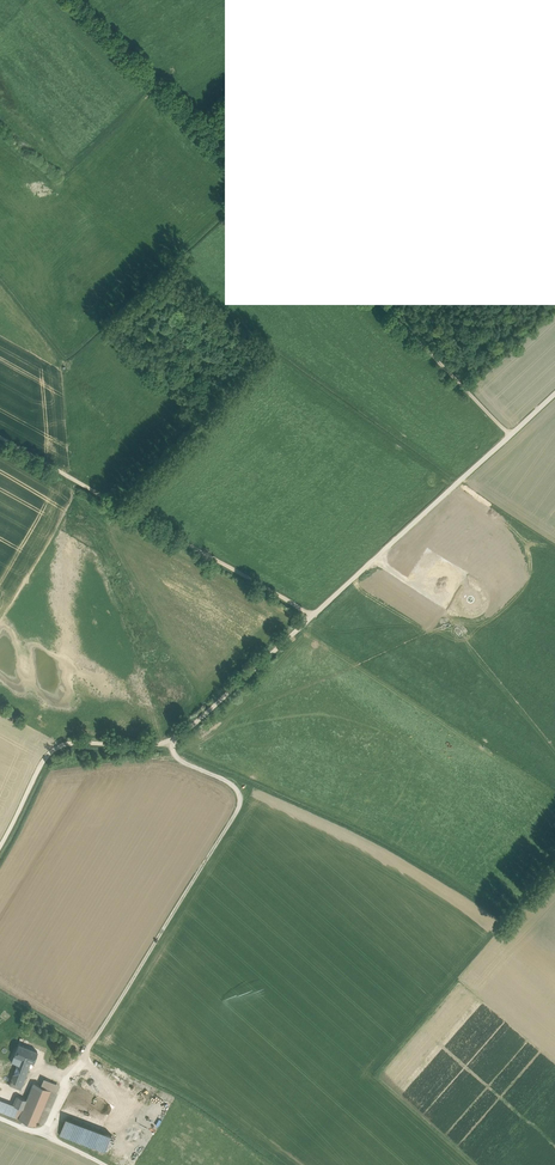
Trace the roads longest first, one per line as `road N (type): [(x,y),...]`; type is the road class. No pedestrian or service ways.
road 1 (track): [(0,852),(43,765),(69,742),(152,742),(187,728),(509,436)]
road 2 (residential): [(315,614),(0,437)]

